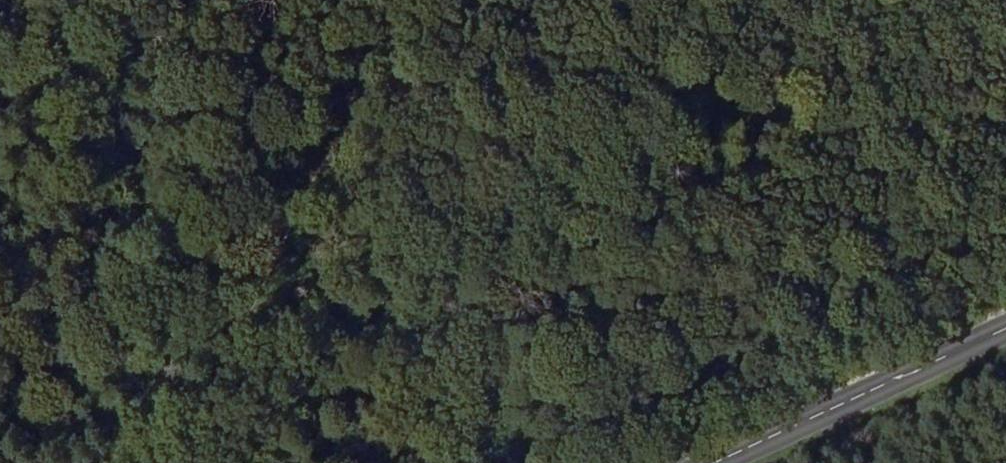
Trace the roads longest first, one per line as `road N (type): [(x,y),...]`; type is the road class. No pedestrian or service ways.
road 1 (track): [(382,0),(161,462)]
road 2 (primary): [(715,462),(1005,323)]

